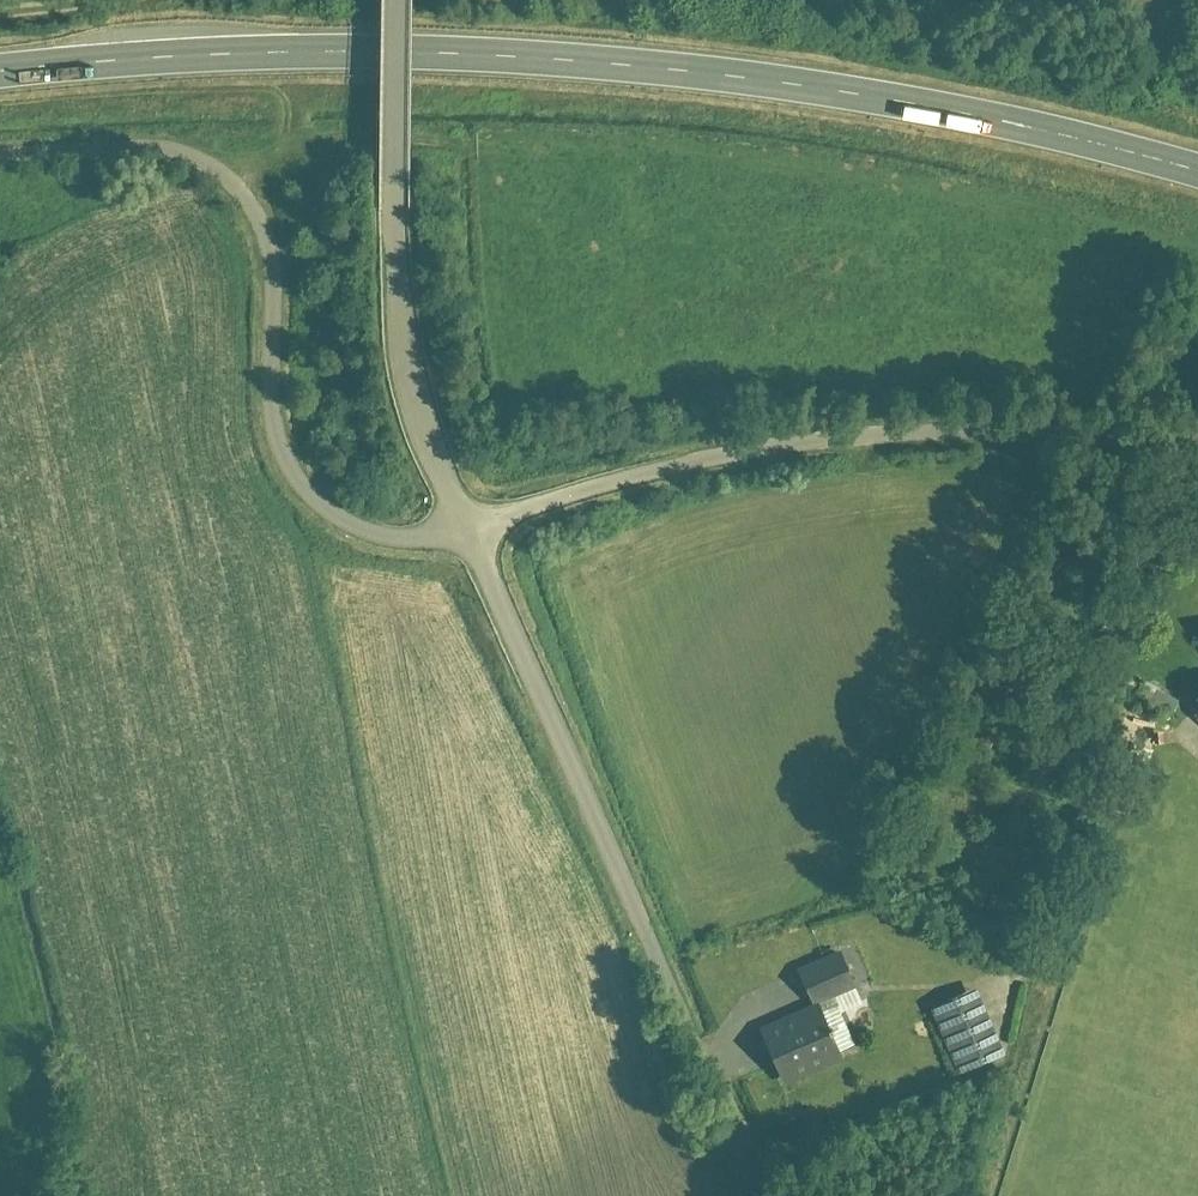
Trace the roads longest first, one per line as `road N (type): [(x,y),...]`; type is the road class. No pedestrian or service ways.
road 1 (primary): [(0,73),(365,53),(639,68),(884,96),(1197,172)]
road 2 (residential): [(464,530),(591,488),(887,436),(1141,431),(1197,445)]
road 3 (residential): [(464,530),(412,537),(367,532),(337,520),(289,478),(269,410),(272,272),(263,231),(214,173),(150,152),(0,158)]
road 4 (unclassified): [(760,1195),(464,530)]
road 5 (unclassified): [(464,530),(404,384),(390,190),(391,0)]

